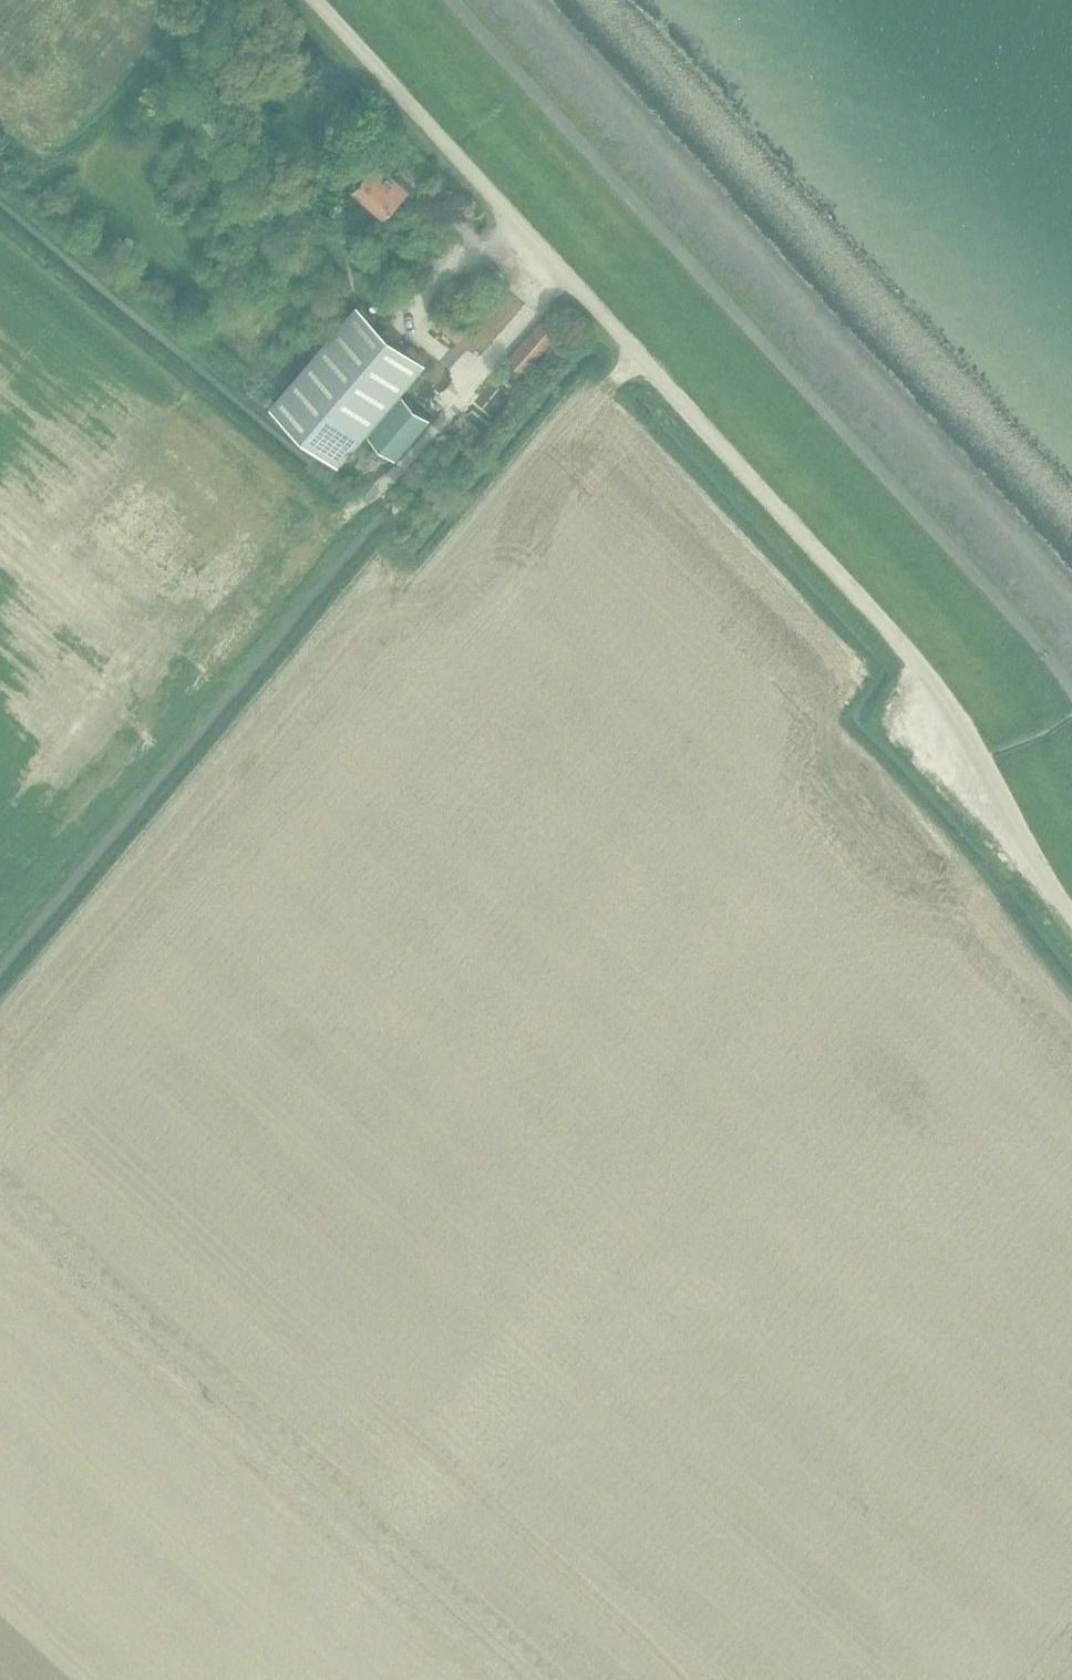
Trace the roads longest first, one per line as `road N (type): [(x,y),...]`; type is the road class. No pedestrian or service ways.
road 1 (unclassified): [(1071,912),(1021,843),(914,658),(317,0)]

